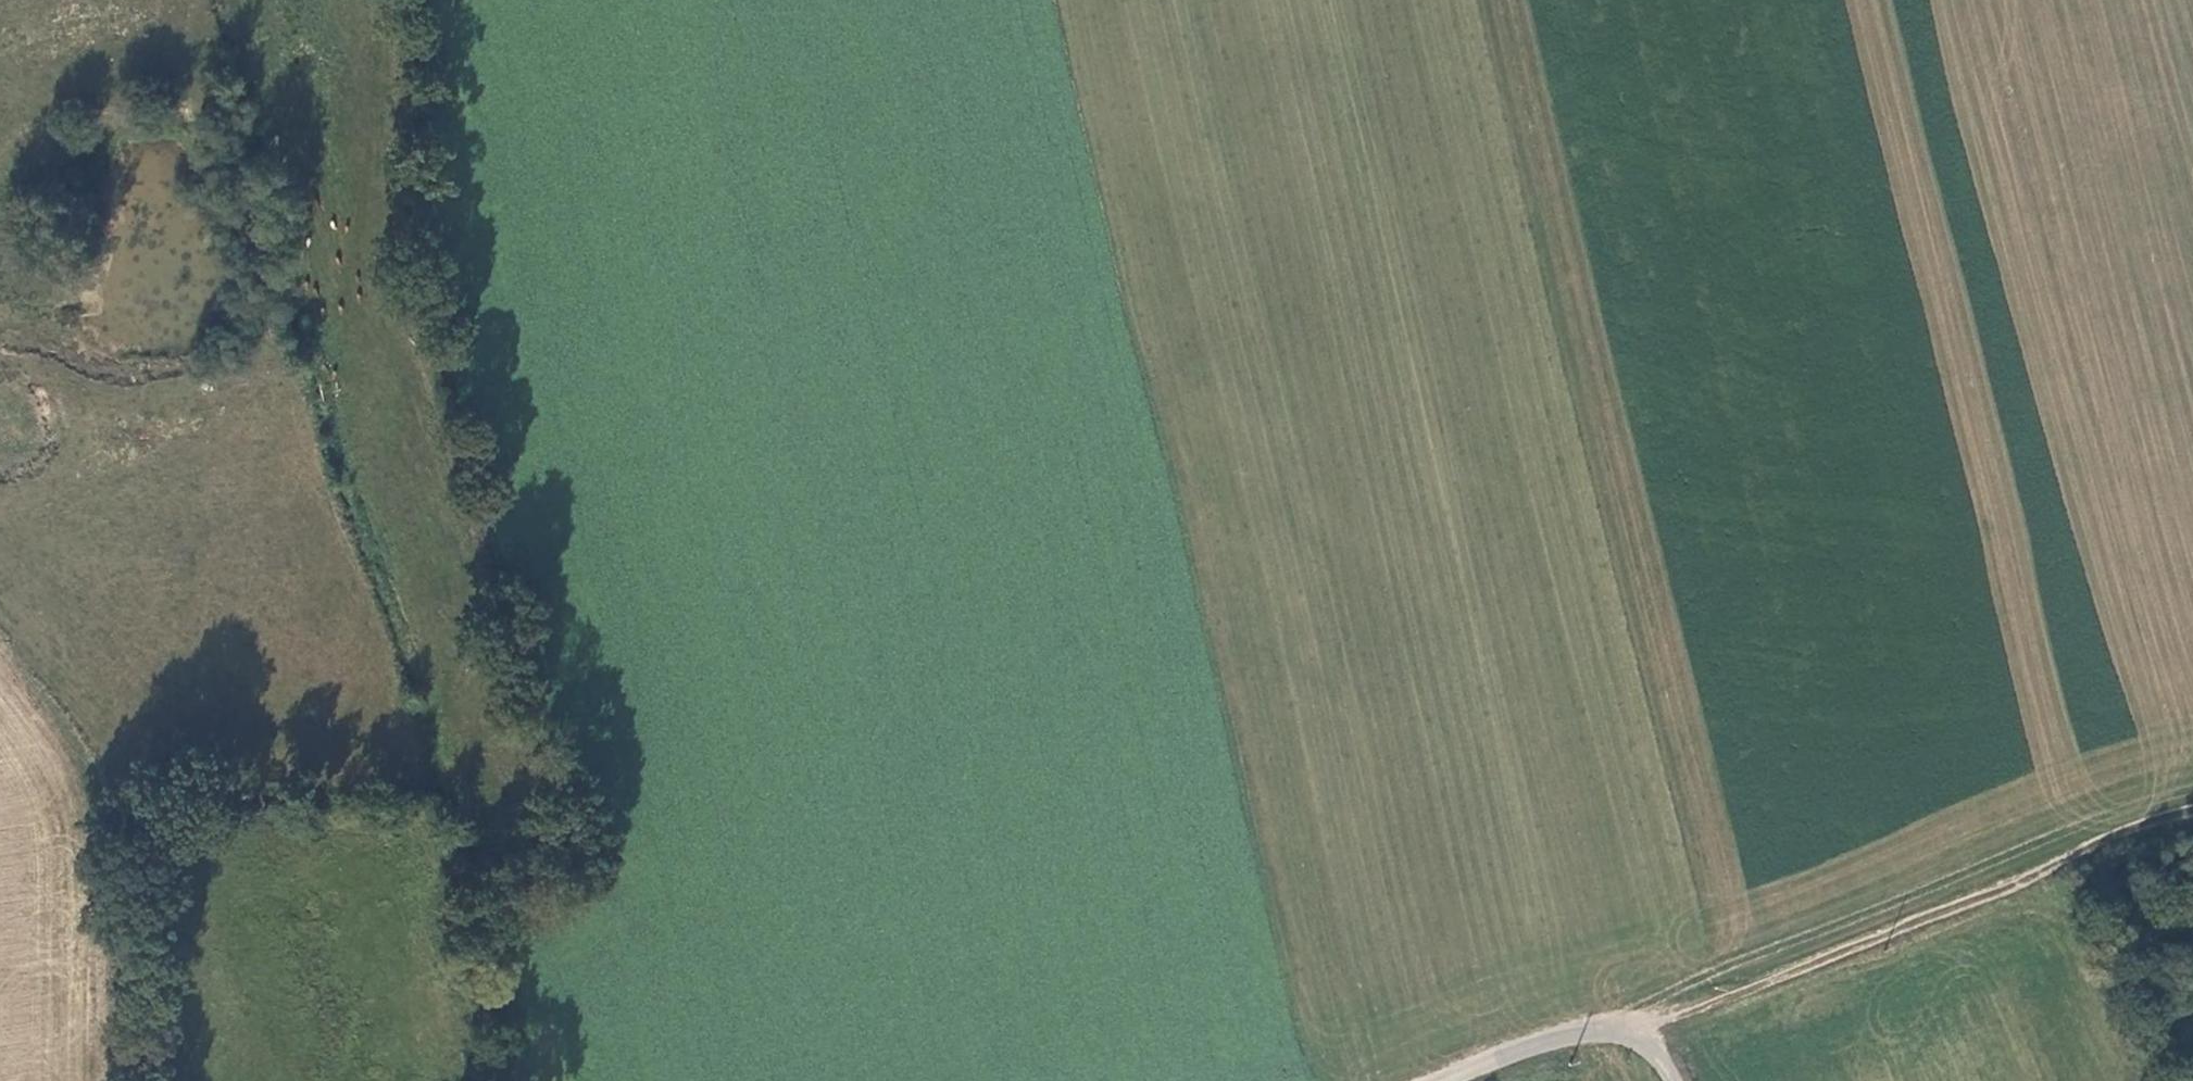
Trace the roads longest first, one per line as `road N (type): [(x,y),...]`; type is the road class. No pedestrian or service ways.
road 1 (track): [(1609,1027),(1741,992),(2192,823)]
road 2 (unclassified): [(1450,1080),(1609,1027)]

